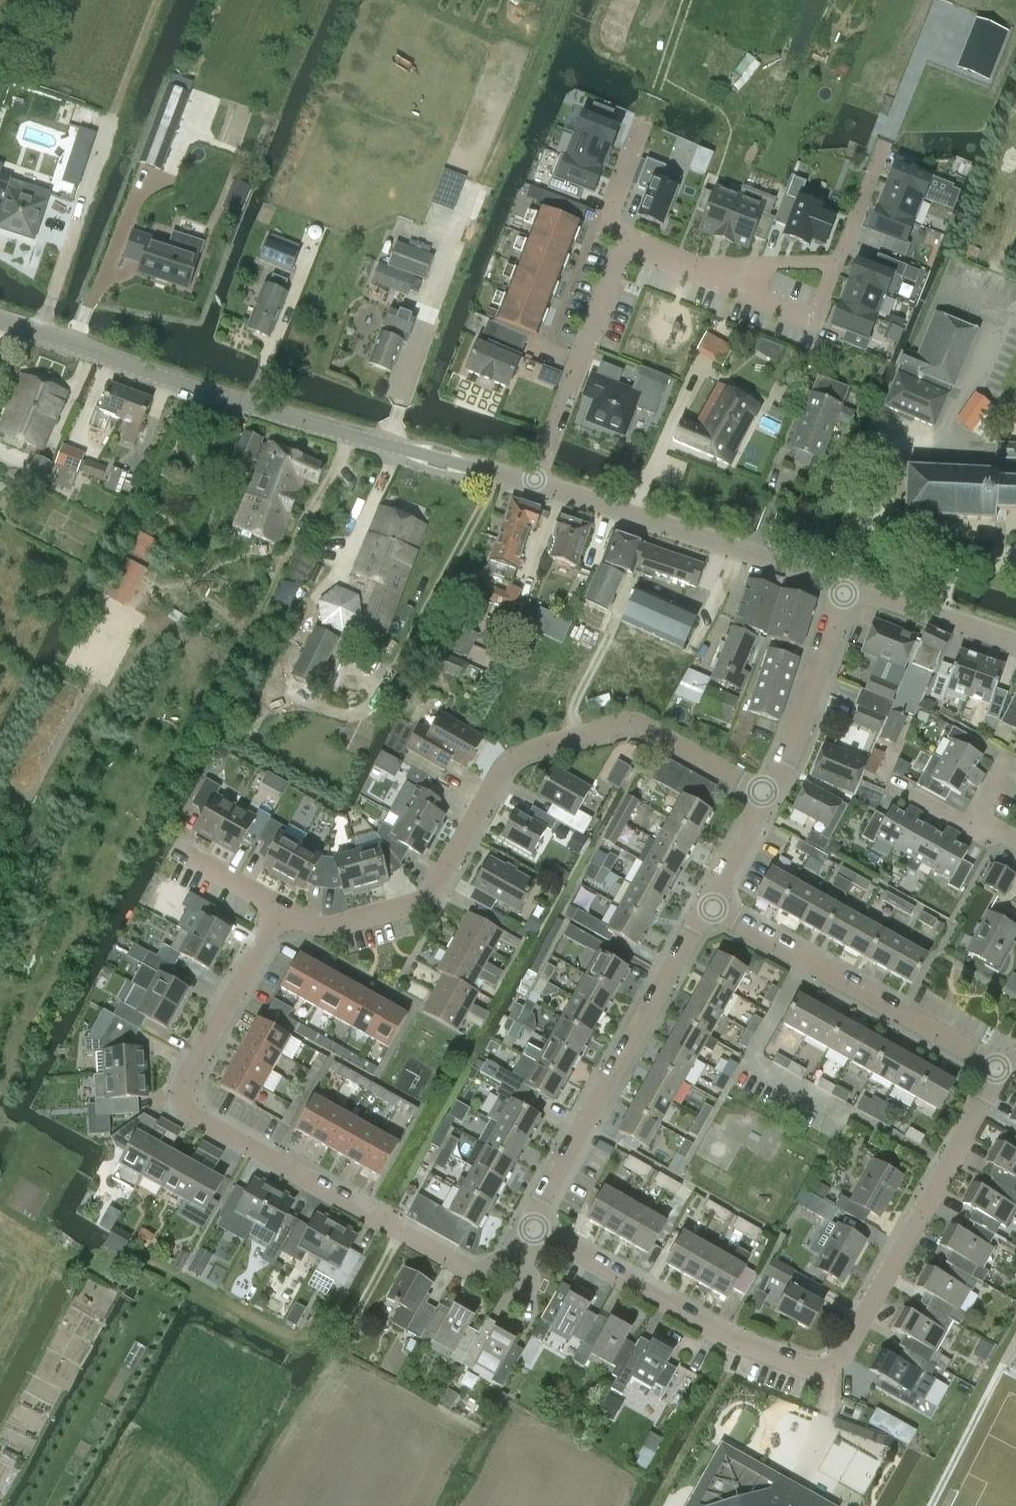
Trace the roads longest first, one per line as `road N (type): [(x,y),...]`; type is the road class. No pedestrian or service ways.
road 1 (residential): [(531,1221),(795,1367),(826,1367),(947,1166),(998,1062)]
road 2 (residential): [(276,916),(191,1079),(191,1124),(468,1268),(487,1274),(501,1265),(531,1221)]
road 3 (residential): [(771,796),(638,728),(568,743),(510,761),(435,895),(328,925),(276,916)]
road 4 (tertiary): [(0,319),(532,484)]
road 5 (residential): [(531,1221),(713,908)]
road 6 (track): [(135,1257),(287,1335),(311,1336),(336,1327),(358,1305),(399,1234)]
road 7 (tertiary): [(532,484),(846,588)]
road 8 (residential): [(998,1062),(713,908)]
road 9 (residential): [(553,428),(626,245),(682,267)]
road 10 (residential): [(771,796),(846,588)]
road 11 (residential): [(682,267),(817,322),(841,261)]
road 12 (tertiary): [(846,588),(1015,646)]
road 13 (residential): [(841,261),(682,267)]
road 14 (residential): [(713,908),(771,796)]
road 15 (residential): [(841,261),(886,145)]

